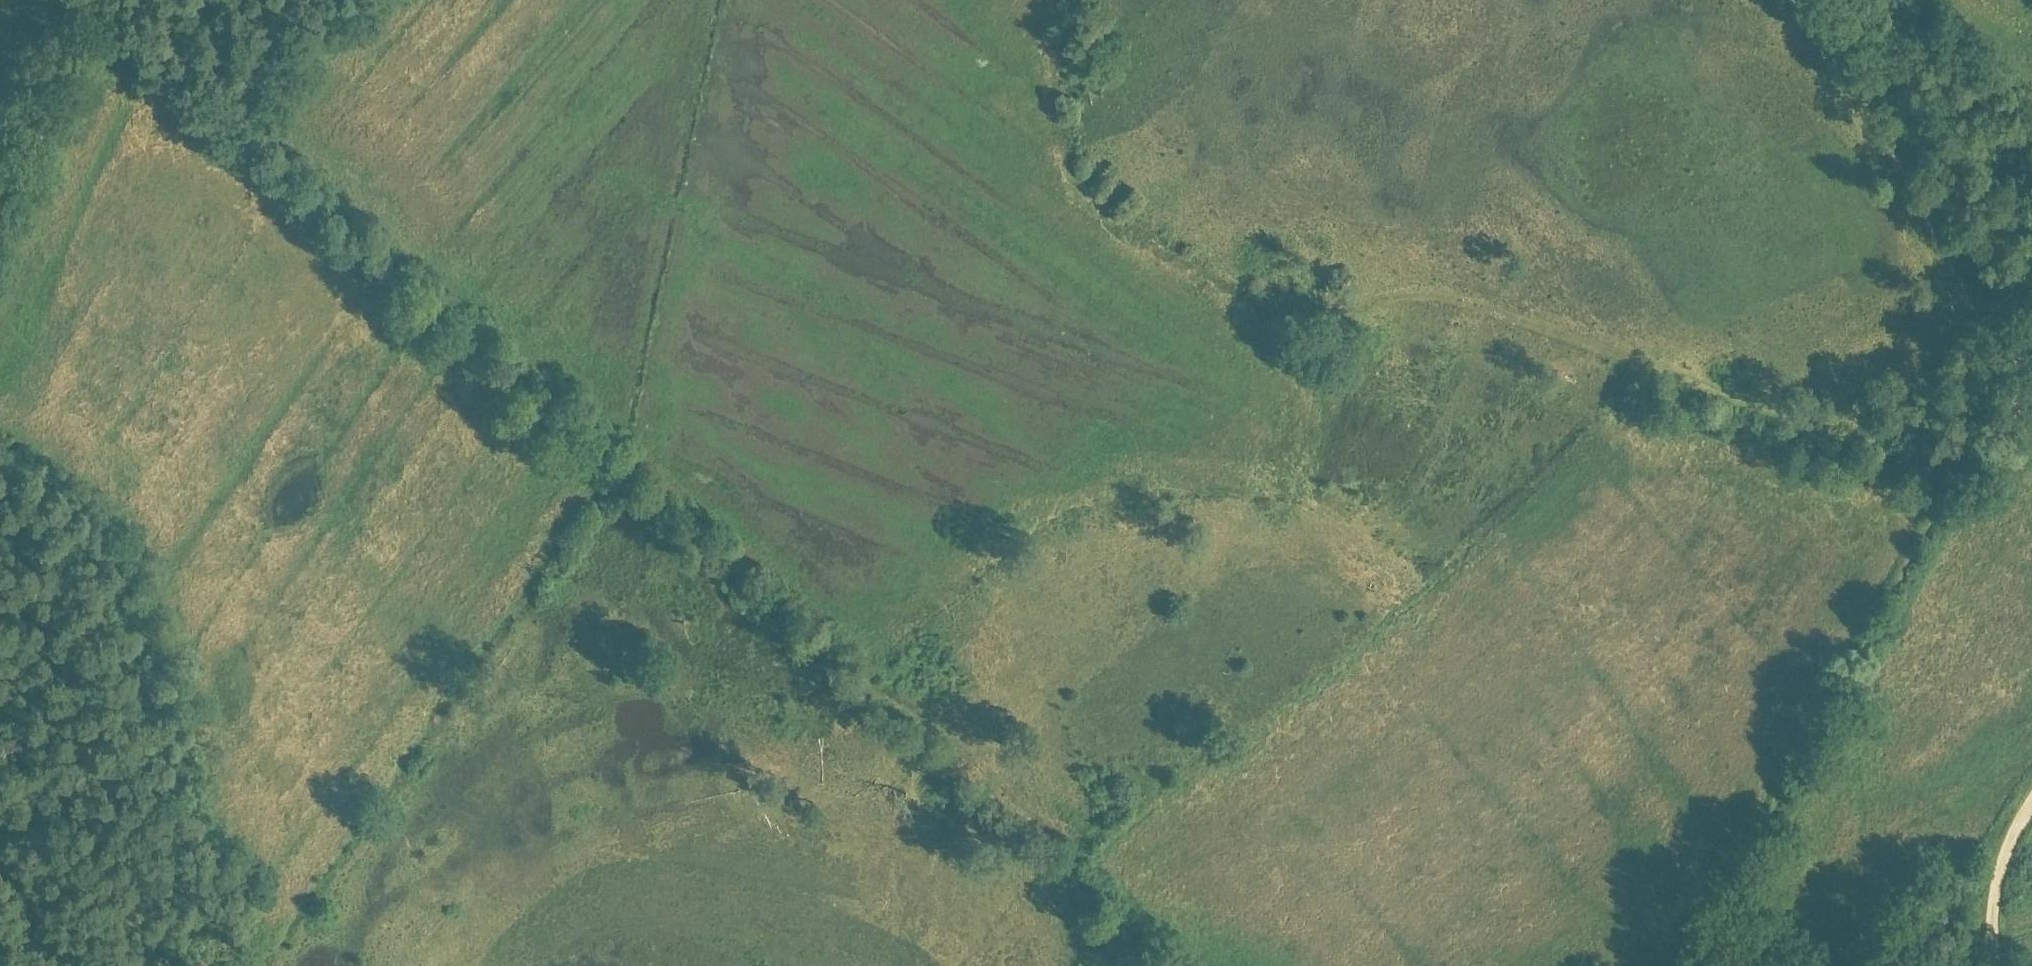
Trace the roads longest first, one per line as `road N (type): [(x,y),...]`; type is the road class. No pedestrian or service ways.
road 1 (track): [(2003,358),(1850,411),(1799,417),(1434,303),(1372,306),(1312,335)]
road 2 (track): [(2031,427),(1819,0)]
road 3 (track): [(89,0),(0,199)]
road 4 (track): [(1995,965),(2001,866),(2031,810)]

